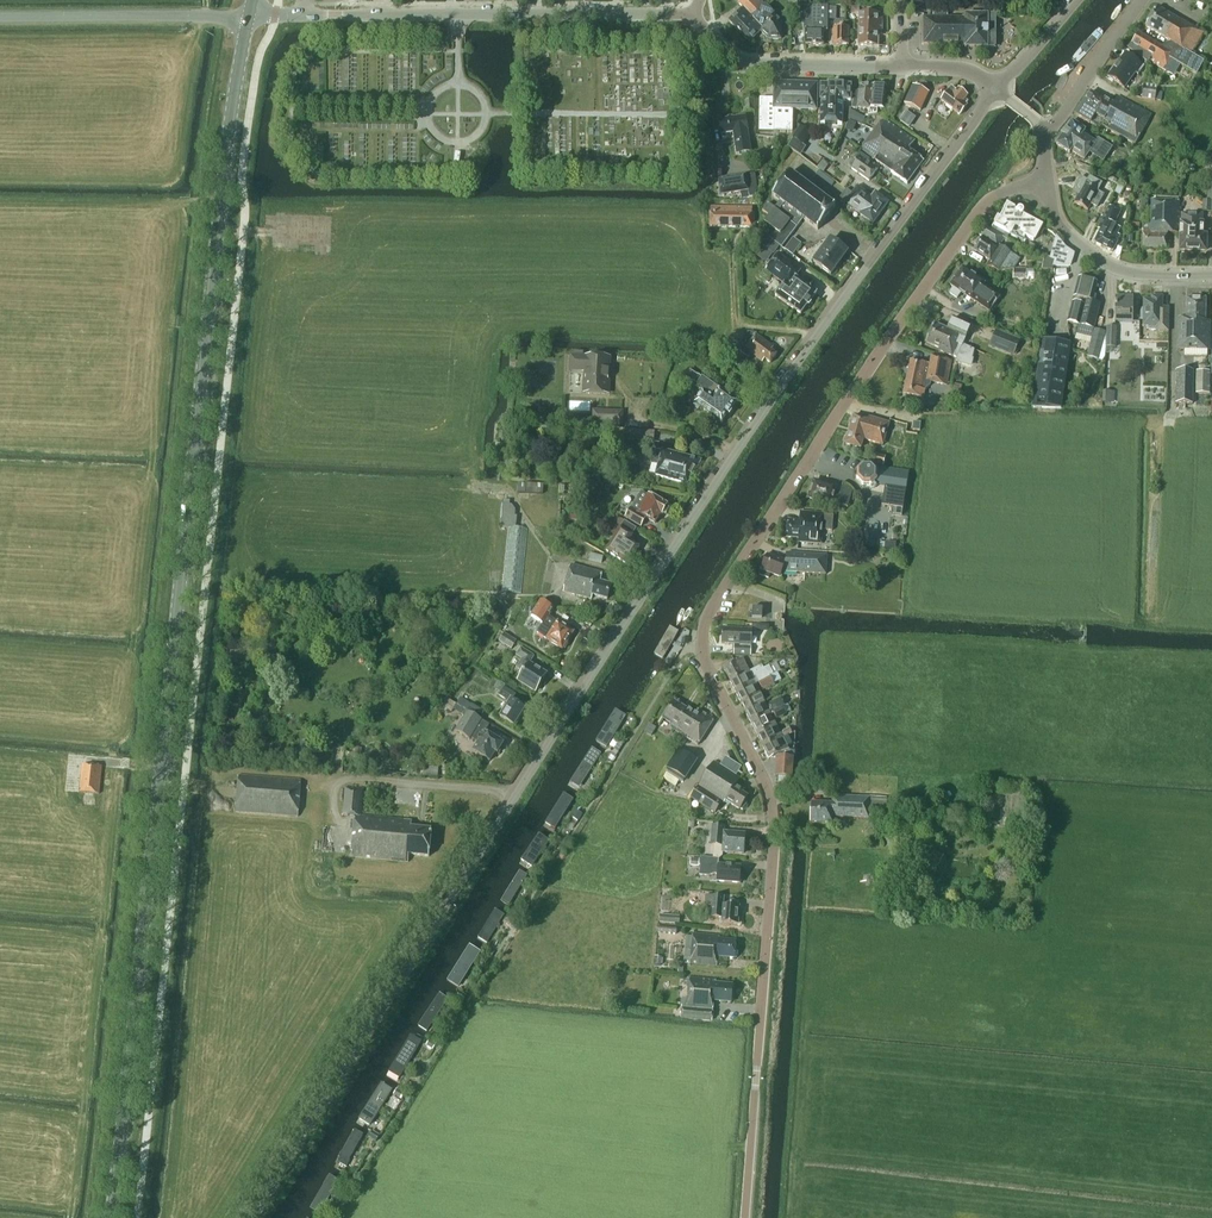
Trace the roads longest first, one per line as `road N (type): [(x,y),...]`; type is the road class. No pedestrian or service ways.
road 1 (secondary): [(109,1217),(248,15)]
road 2 (residential): [(445,901),(717,476),(996,91)]
road 3 (unclassified): [(702,643),(711,609),(984,206),(996,193),(1047,181)]
road 4 (unclassified): [(702,643),(772,814),(745,1217)]
road 5 (tertiary): [(701,19),(248,15)]
road 6 (unclassified): [(250,1217),(445,901)]
road 7 (unclassified): [(248,15),(0,18)]
road 8 (tertiary): [(900,64),(754,64),(724,51),(701,19)]
road 9 (tertiary): [(1211,276),(1108,266),(1061,229),(1047,181)]
road 10 (residential): [(1042,135),(1139,0)]
road 11 (residential): [(996,91),(1077,0)]

